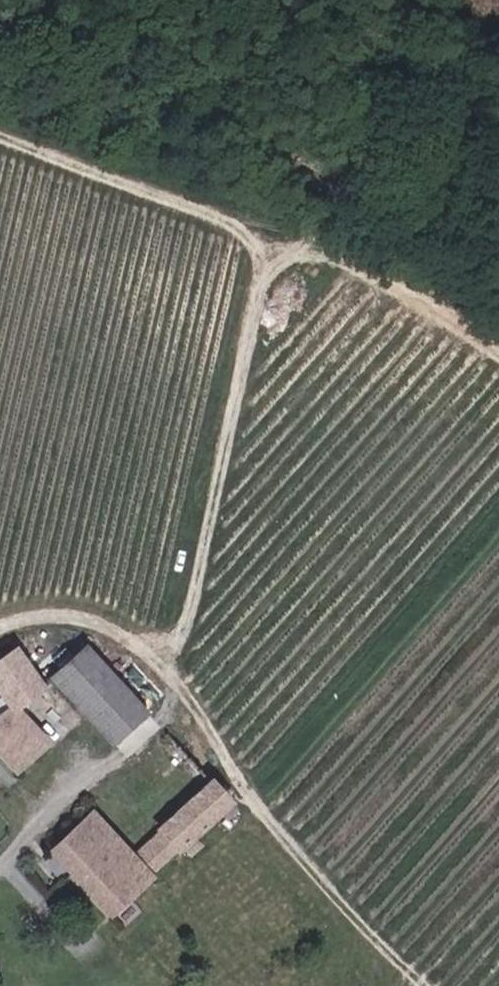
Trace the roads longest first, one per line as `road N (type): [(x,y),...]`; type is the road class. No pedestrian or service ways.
road 1 (track): [(0,131),(252,226),(267,240),(270,300),(171,713)]
road 2 (track): [(270,300),(302,261),(365,134),(417,0)]

